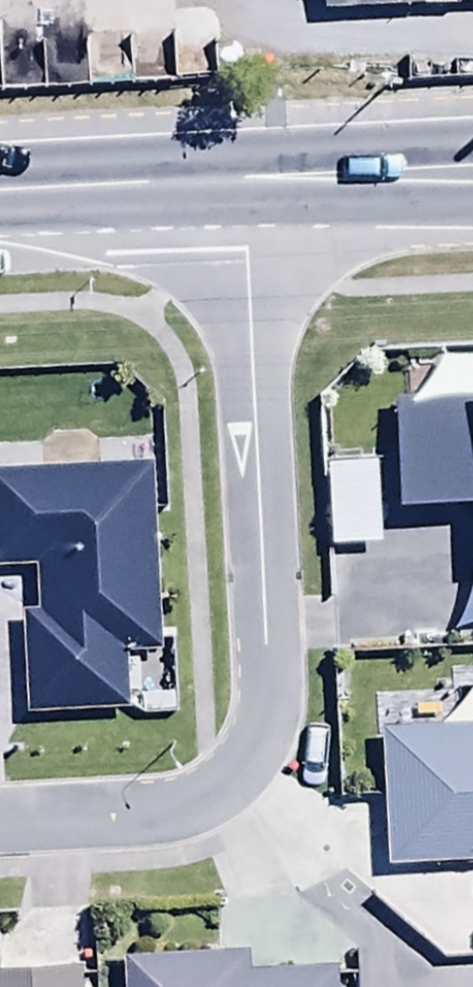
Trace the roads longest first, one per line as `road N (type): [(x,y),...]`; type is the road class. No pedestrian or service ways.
road 1 (residential): [(239,186),(261,714),(253,756),(226,793),(179,817),(0,831)]
road 2 (secondary): [(0,200),(239,186)]
road 3 (secondary): [(239,186),(472,177)]

